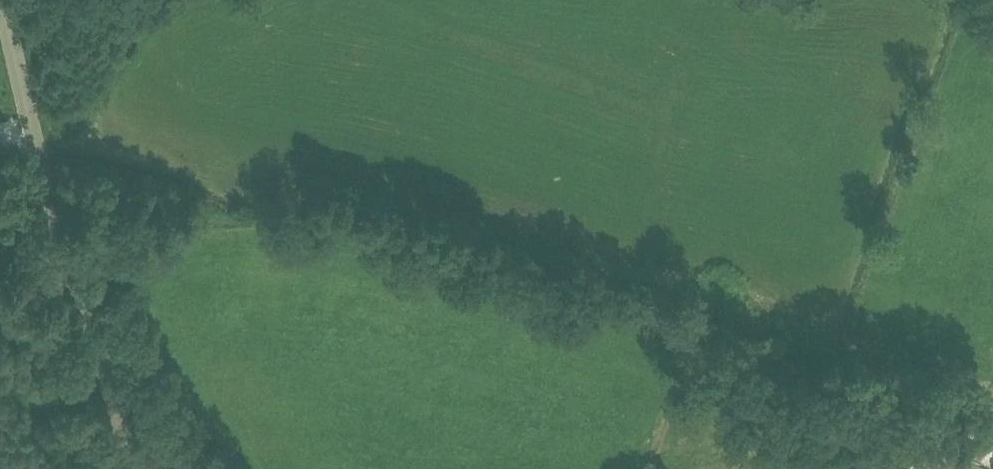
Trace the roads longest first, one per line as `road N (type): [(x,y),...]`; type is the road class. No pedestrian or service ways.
road 1 (unclassified): [(4,0),(134,468)]

